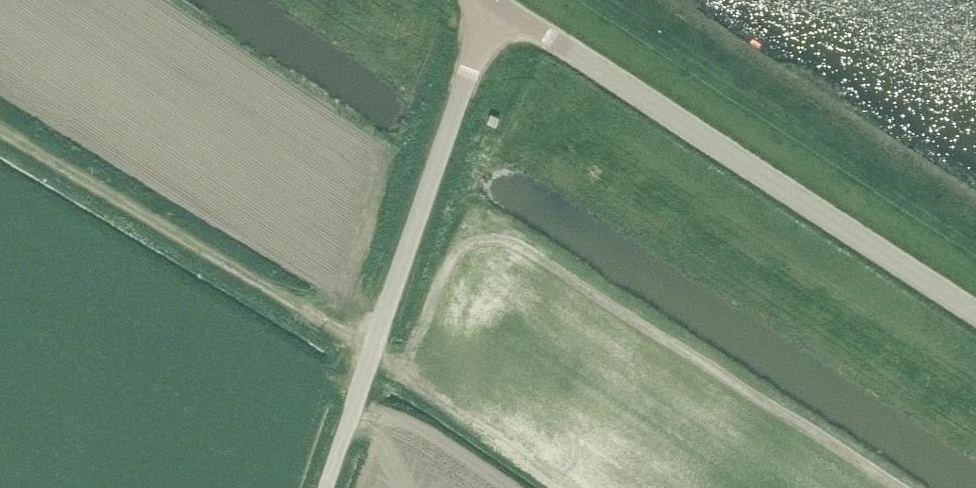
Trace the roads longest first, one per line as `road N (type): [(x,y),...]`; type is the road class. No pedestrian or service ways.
road 1 (tertiary): [(975,313),(493,0)]
road 2 (unclassified): [(324,487),(490,0)]
road 3 (track): [(582,0),(975,255)]
road 4 (track): [(372,348),(0,130)]

